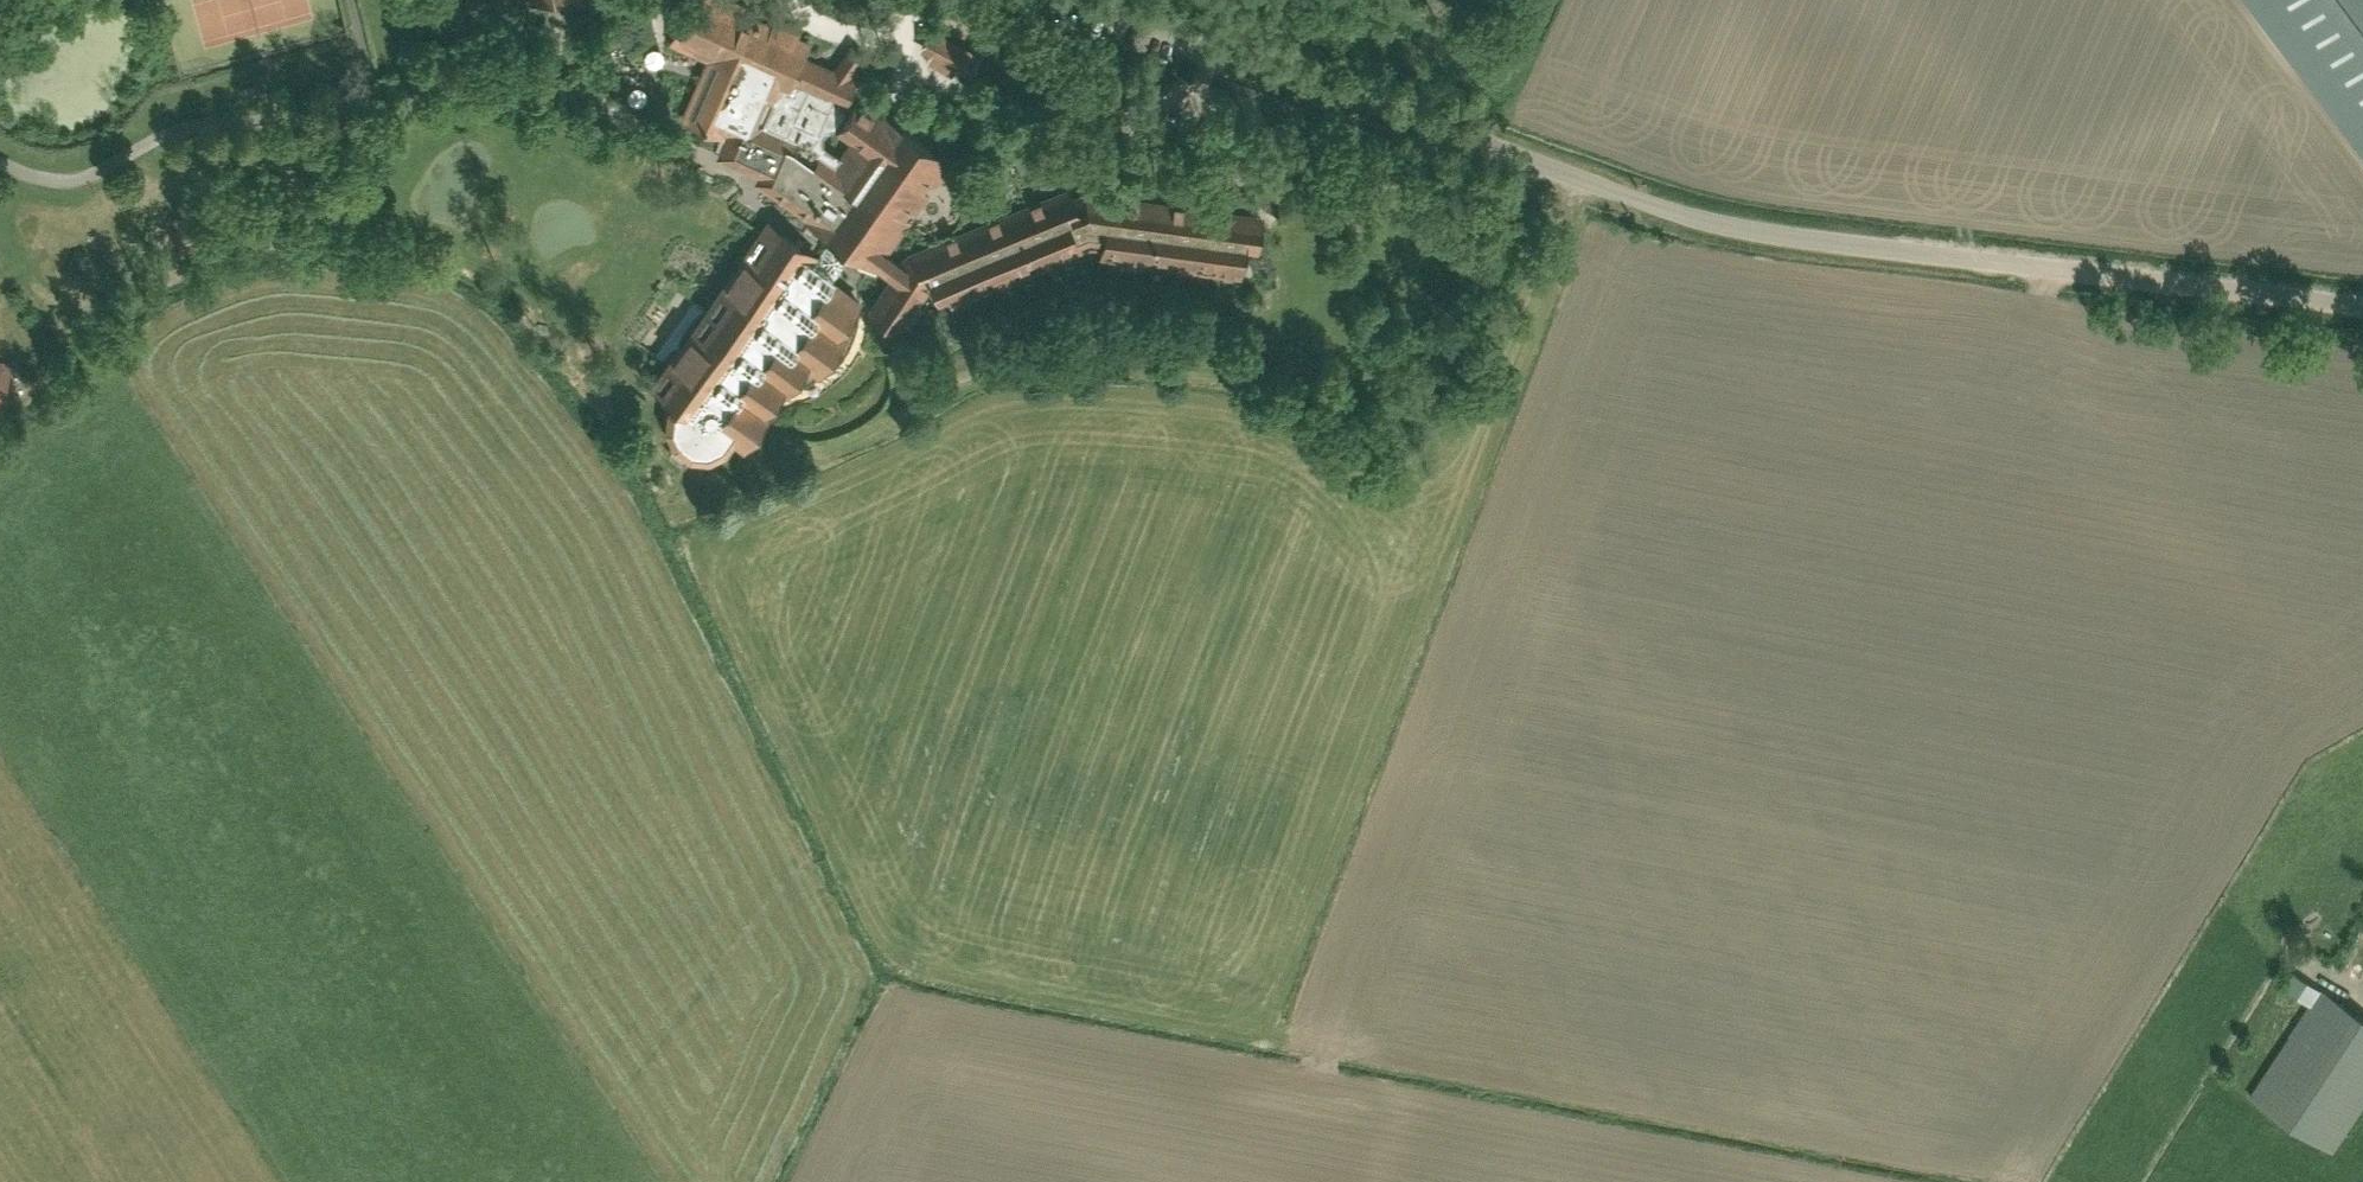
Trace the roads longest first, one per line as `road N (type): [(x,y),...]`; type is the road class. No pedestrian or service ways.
road 1 (unclassified): [(1090,0),(1695,220),(1814,242),(2362,307)]

